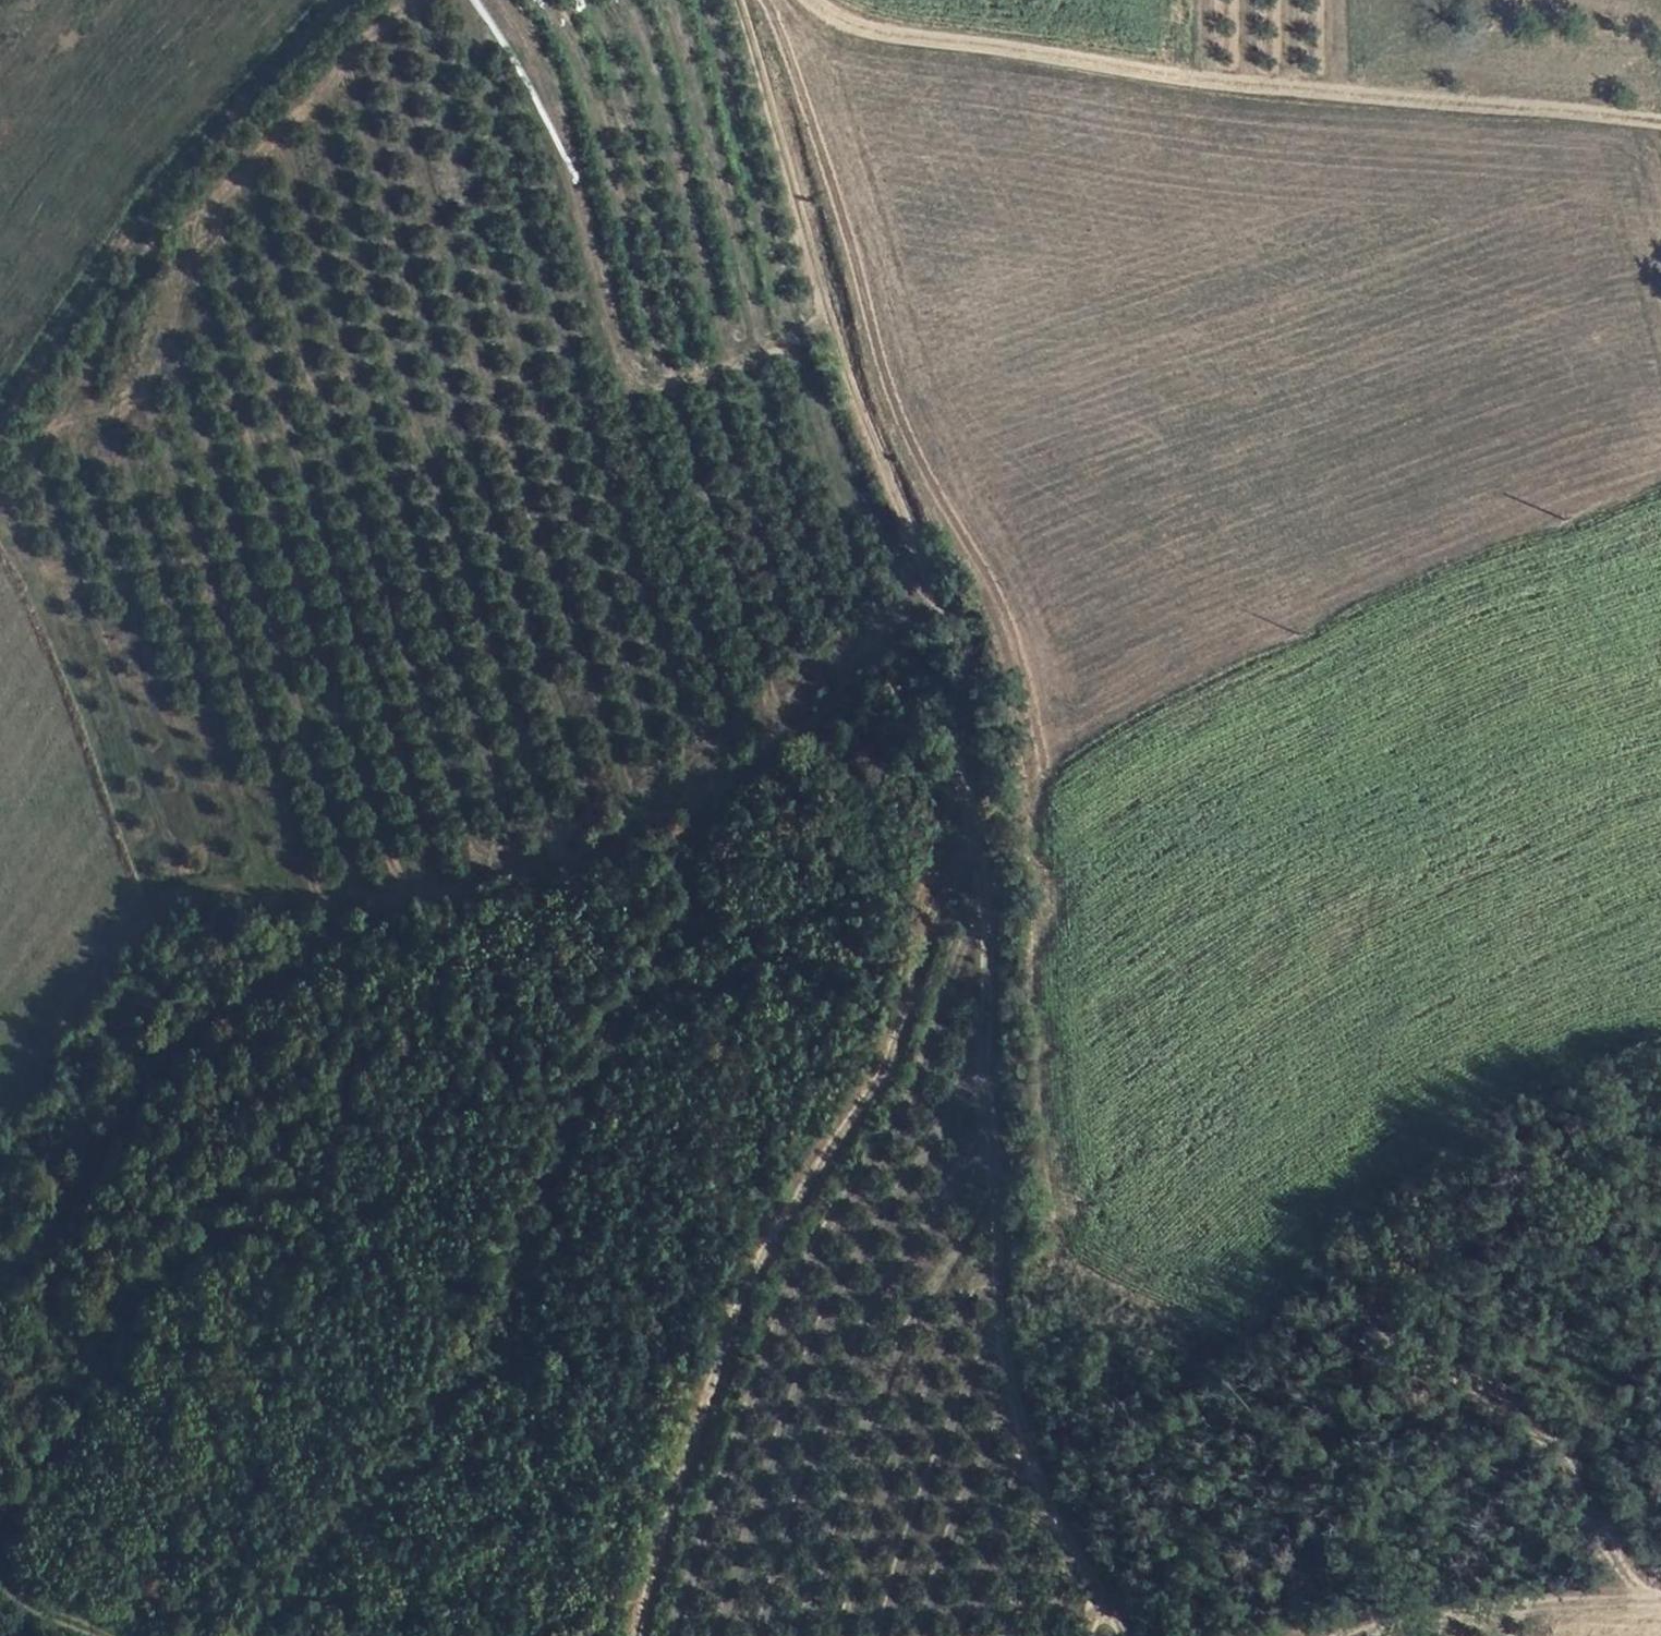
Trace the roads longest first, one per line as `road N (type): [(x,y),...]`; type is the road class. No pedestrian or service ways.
road 1 (track): [(741,0),(833,315),(957,649),(968,833),(935,905),(883,1078),(770,1248),(639,1635)]
road 2 (track): [(810,0),(867,33),(1269,85),(1660,121)]
road 3 (track): [(1660,1594),(1450,1614),(1352,1635)]

